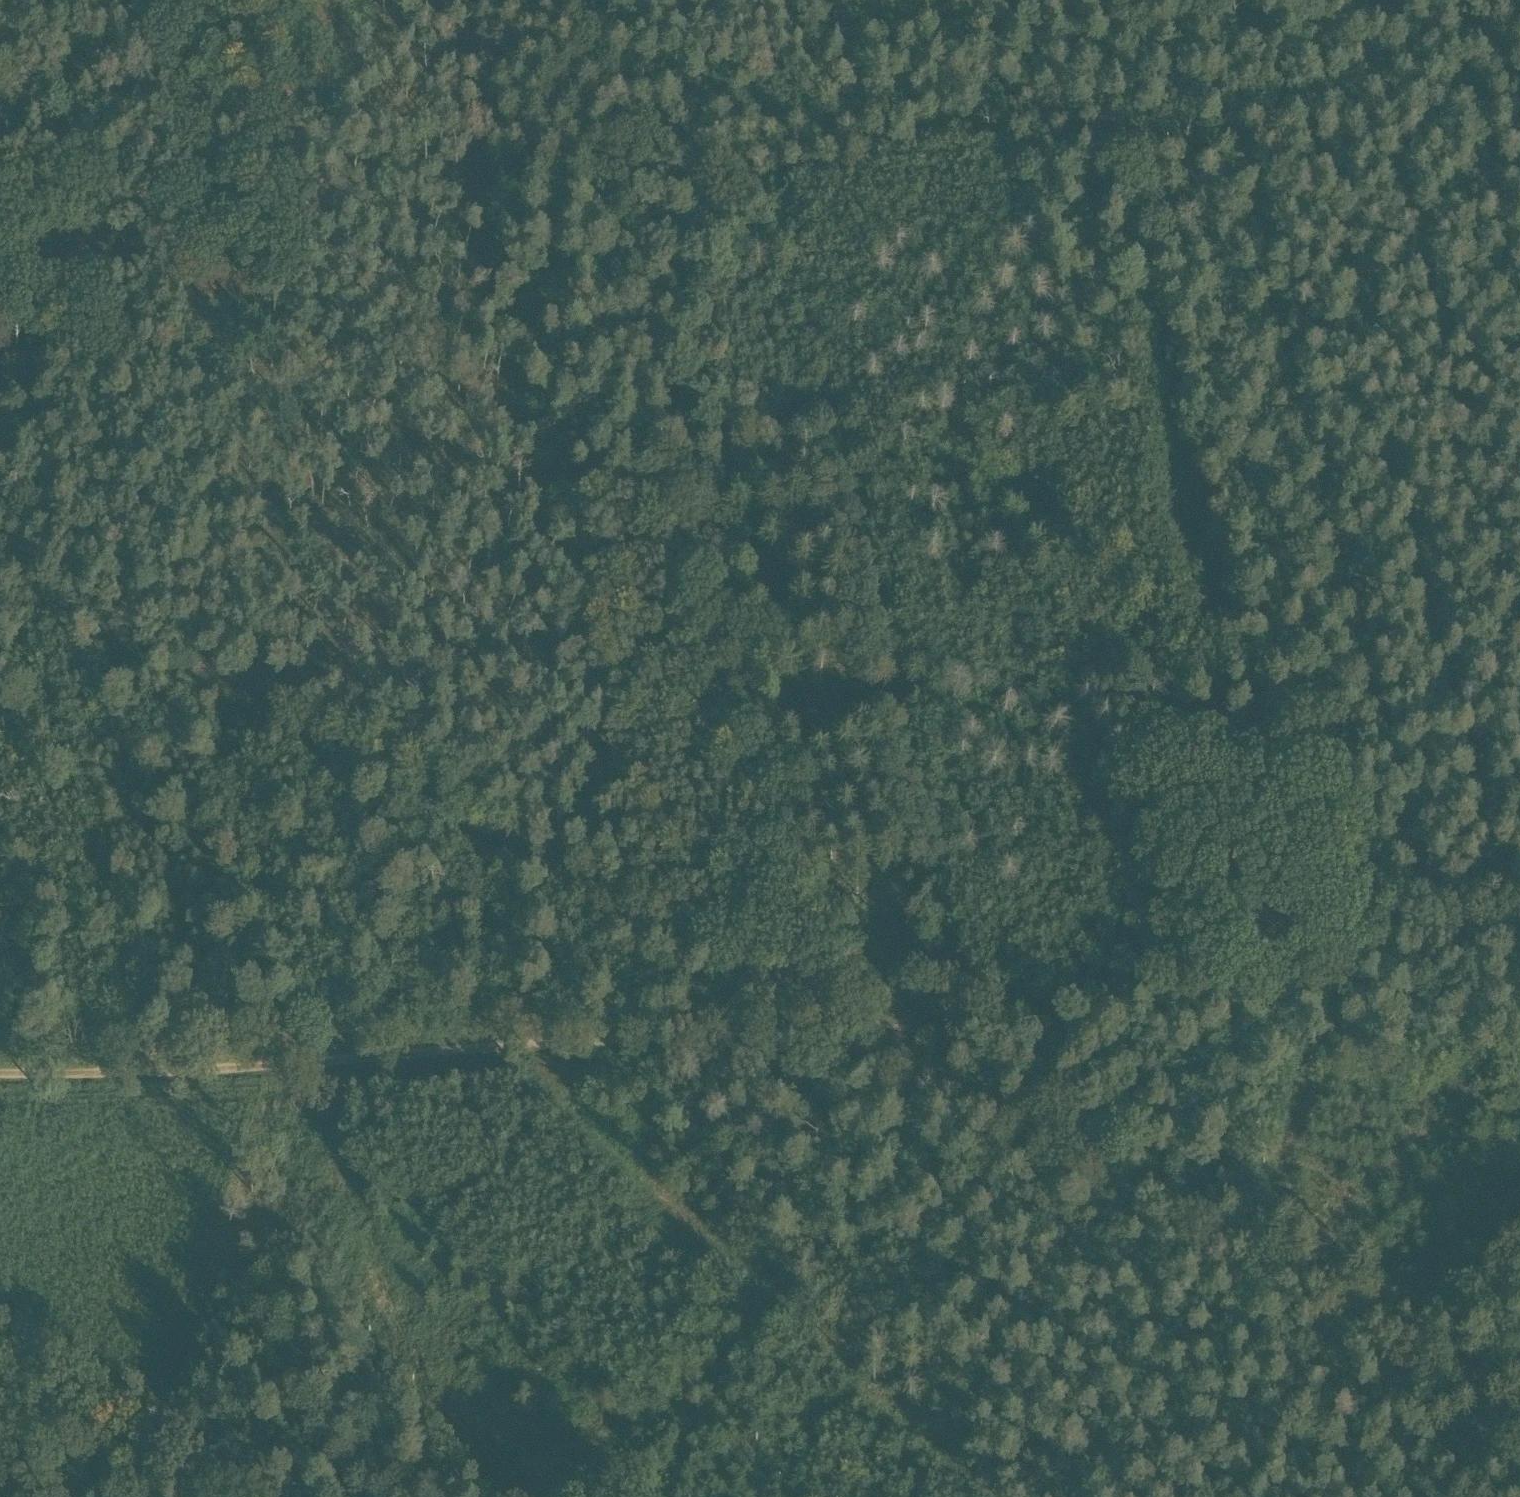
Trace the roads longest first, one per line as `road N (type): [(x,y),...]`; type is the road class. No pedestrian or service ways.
road 1 (track): [(0,586),(831,1031)]
road 2 (track): [(0,1072),(831,1031)]
road 3 (track): [(831,1031),(1519,1398)]
road 4 (track): [(1519,943),(831,1031)]
road 5 (track): [(487,1052),(973,1496)]

